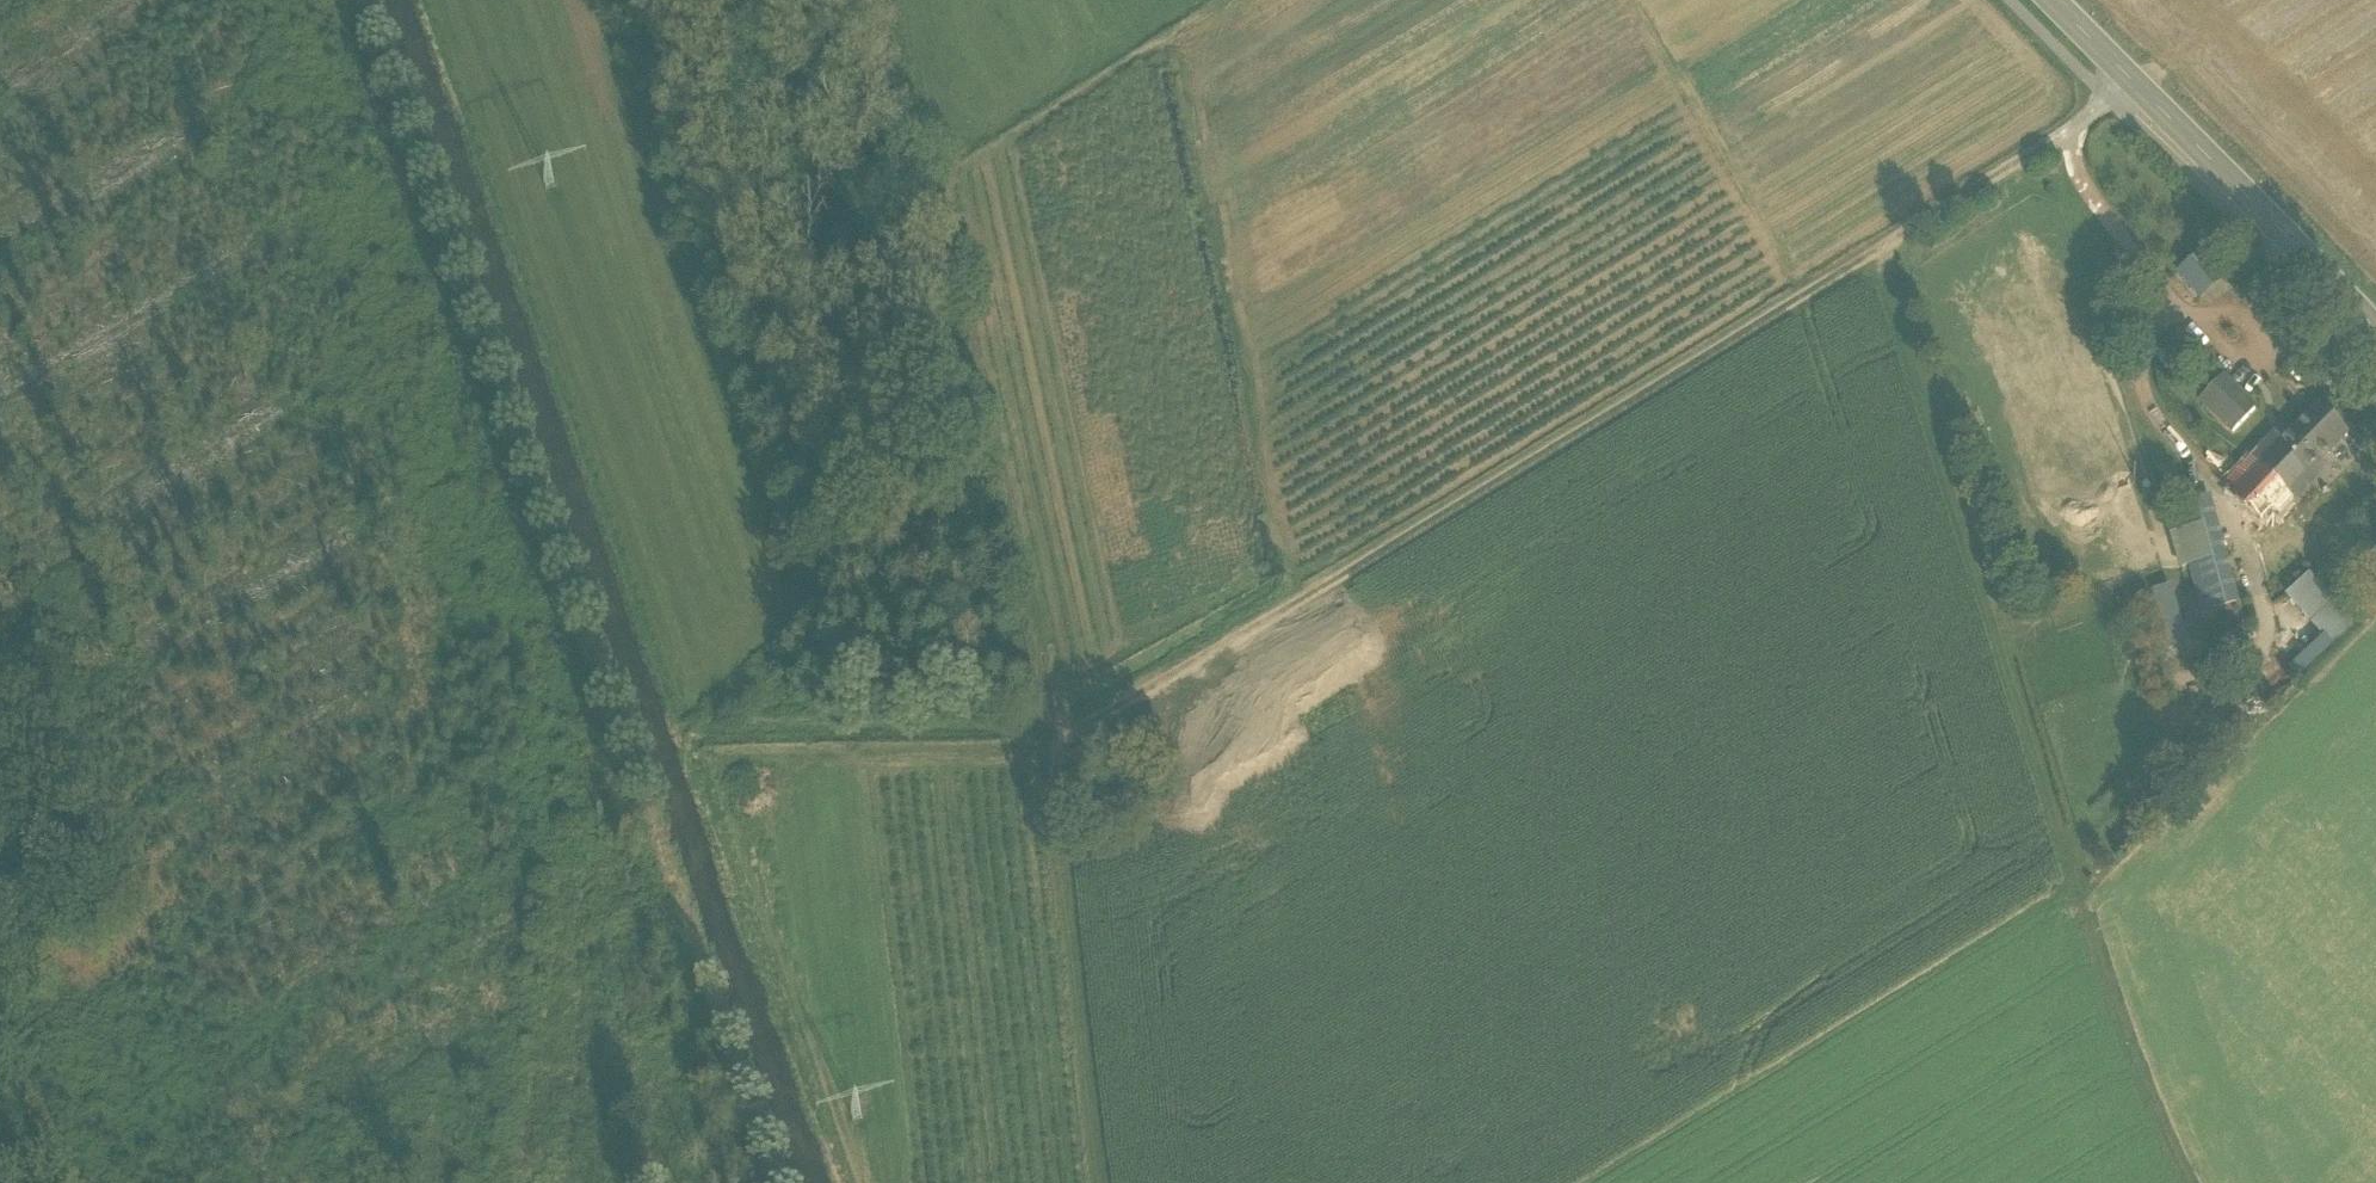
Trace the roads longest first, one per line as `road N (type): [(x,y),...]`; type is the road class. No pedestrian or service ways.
road 1 (track): [(1092,1182),(1059,738),(2063,139)]
road 2 (track): [(2184,1182),(2156,1134),(1879,245)]
road 3 (tertiary): [(2054,0),(2375,331)]

